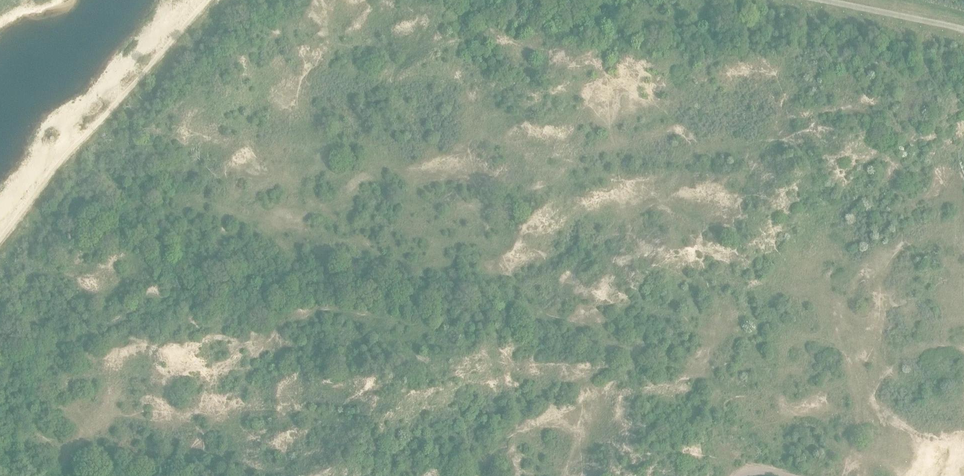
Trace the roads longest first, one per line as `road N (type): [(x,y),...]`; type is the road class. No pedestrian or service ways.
road 1 (track): [(0,238),(67,149),(205,0)]
road 2 (track): [(821,0),(963,30)]

